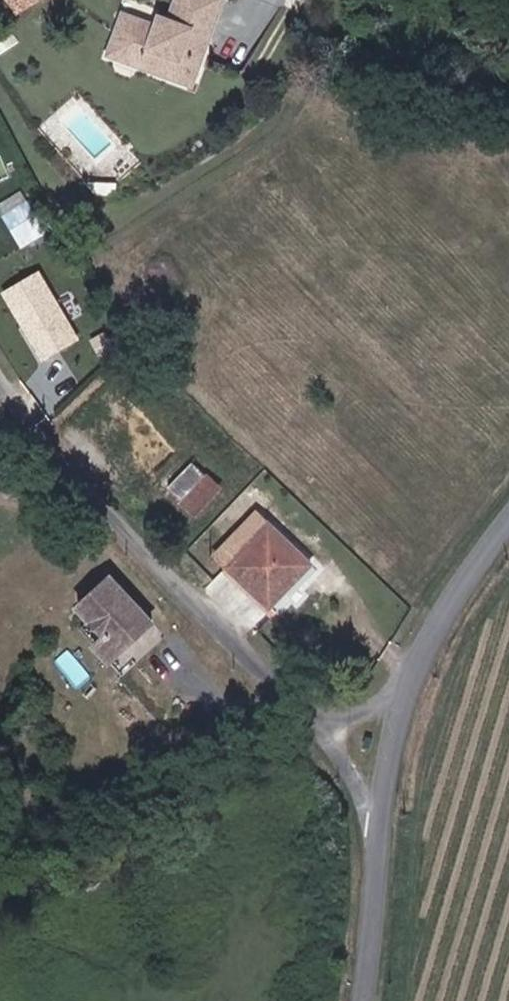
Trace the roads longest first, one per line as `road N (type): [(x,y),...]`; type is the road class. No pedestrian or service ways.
road 1 (residential): [(392,780),(282,690),(0,383)]
road 2 (tertiary): [(508,534),(445,612),(396,745),(392,780)]
road 3 (tertiary): [(392,780),(365,1000)]

